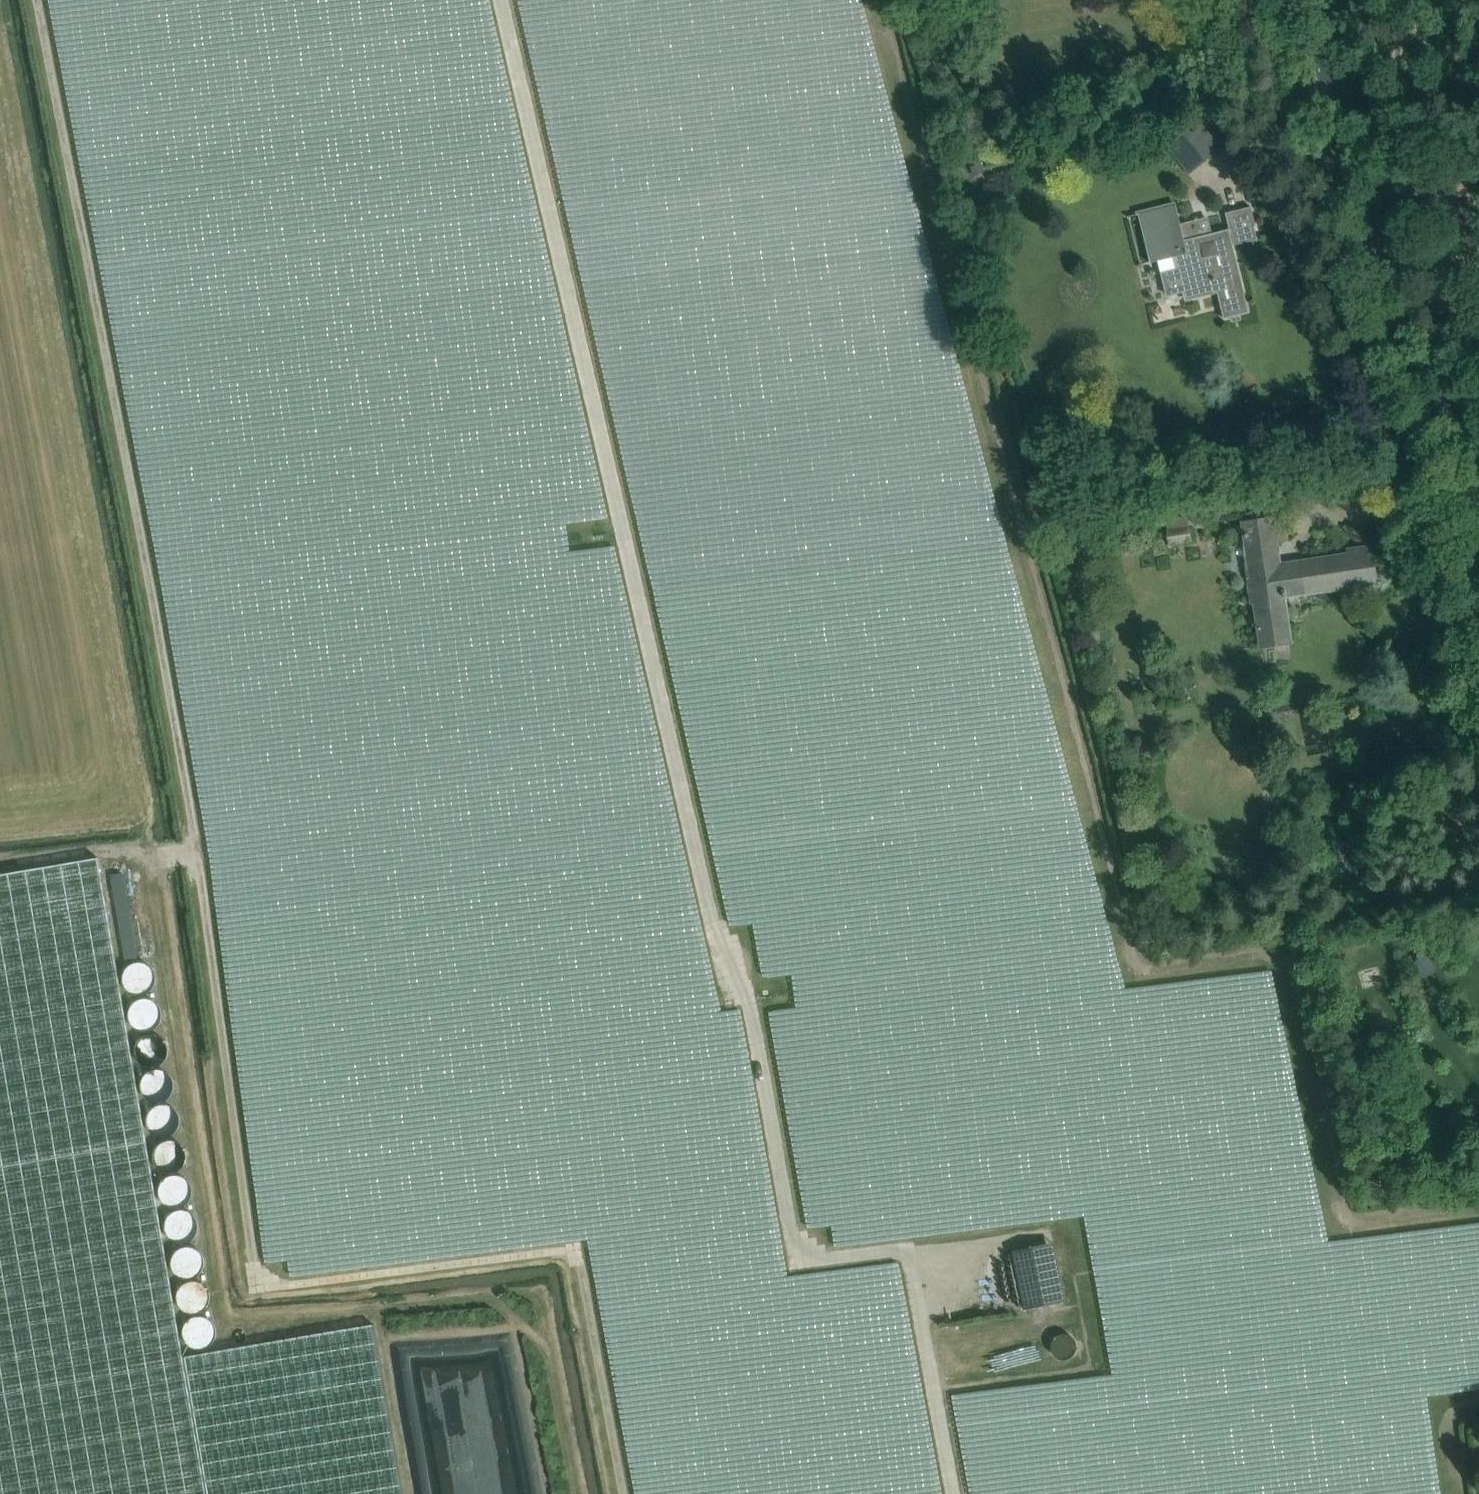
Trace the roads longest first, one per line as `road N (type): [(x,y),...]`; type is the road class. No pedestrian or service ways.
road 1 (unclassified): [(1478,540),(1427,441),(1360,258),(1320,0)]

